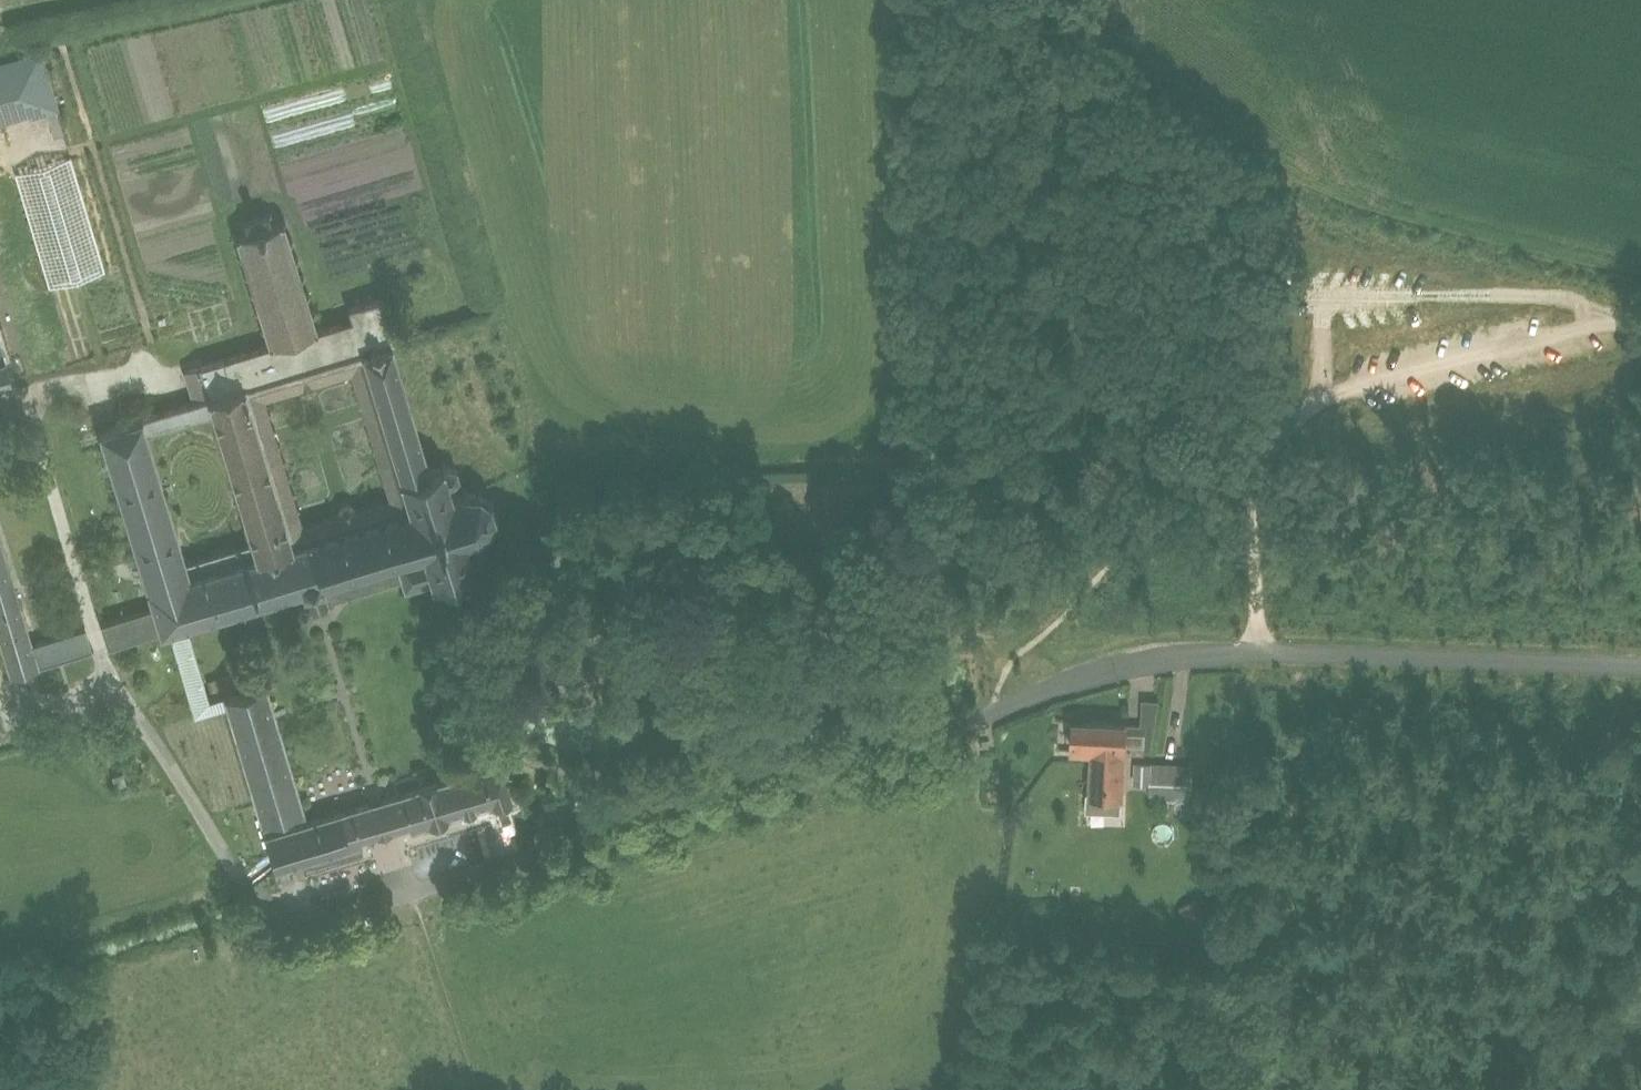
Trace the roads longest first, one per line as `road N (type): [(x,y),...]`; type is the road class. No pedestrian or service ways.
road 1 (unclassified): [(293,927),(992,715),(1137,660),(1286,652),(1640,670)]

